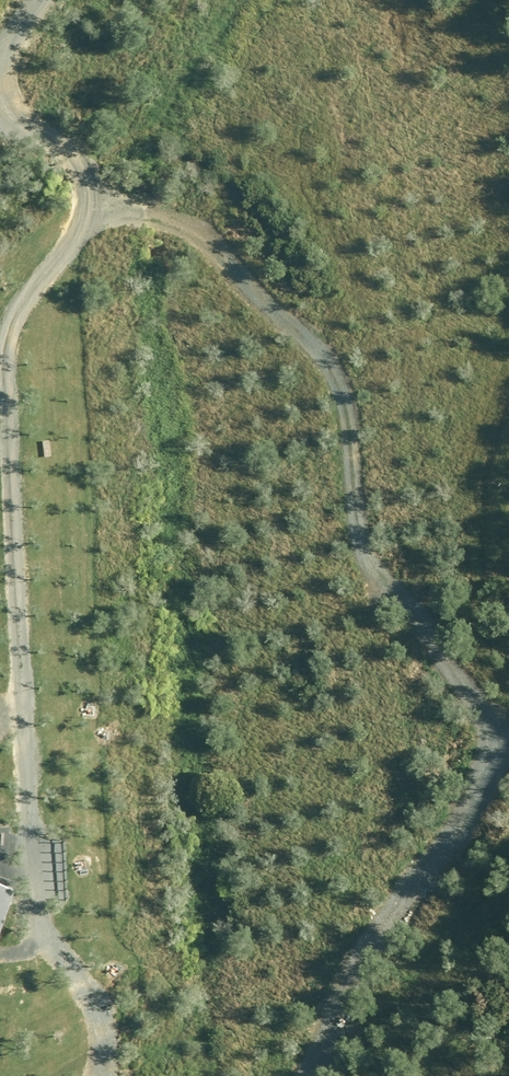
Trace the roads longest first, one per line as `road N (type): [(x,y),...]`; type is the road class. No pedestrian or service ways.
road 1 (track): [(0,124),(73,167),(86,199),(117,221),(204,245),(363,422),(362,475),(383,582),(468,669),(490,724),(496,765),(349,988),(307,1075)]
road 2 (track): [(99,1075),(96,994),(31,927),(10,842),(0,524)]

